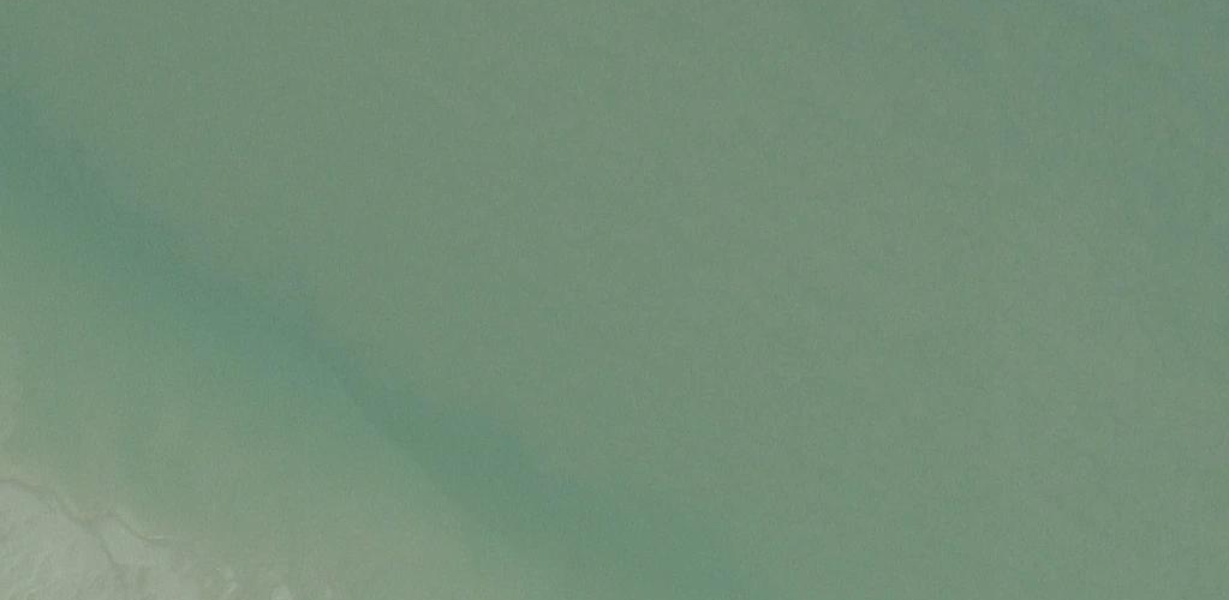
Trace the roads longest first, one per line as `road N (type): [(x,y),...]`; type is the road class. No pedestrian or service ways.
road 1 (trunk): [(1135,599),(1151,0)]
road 2 (trunk): [(1064,0),(1049,599)]

